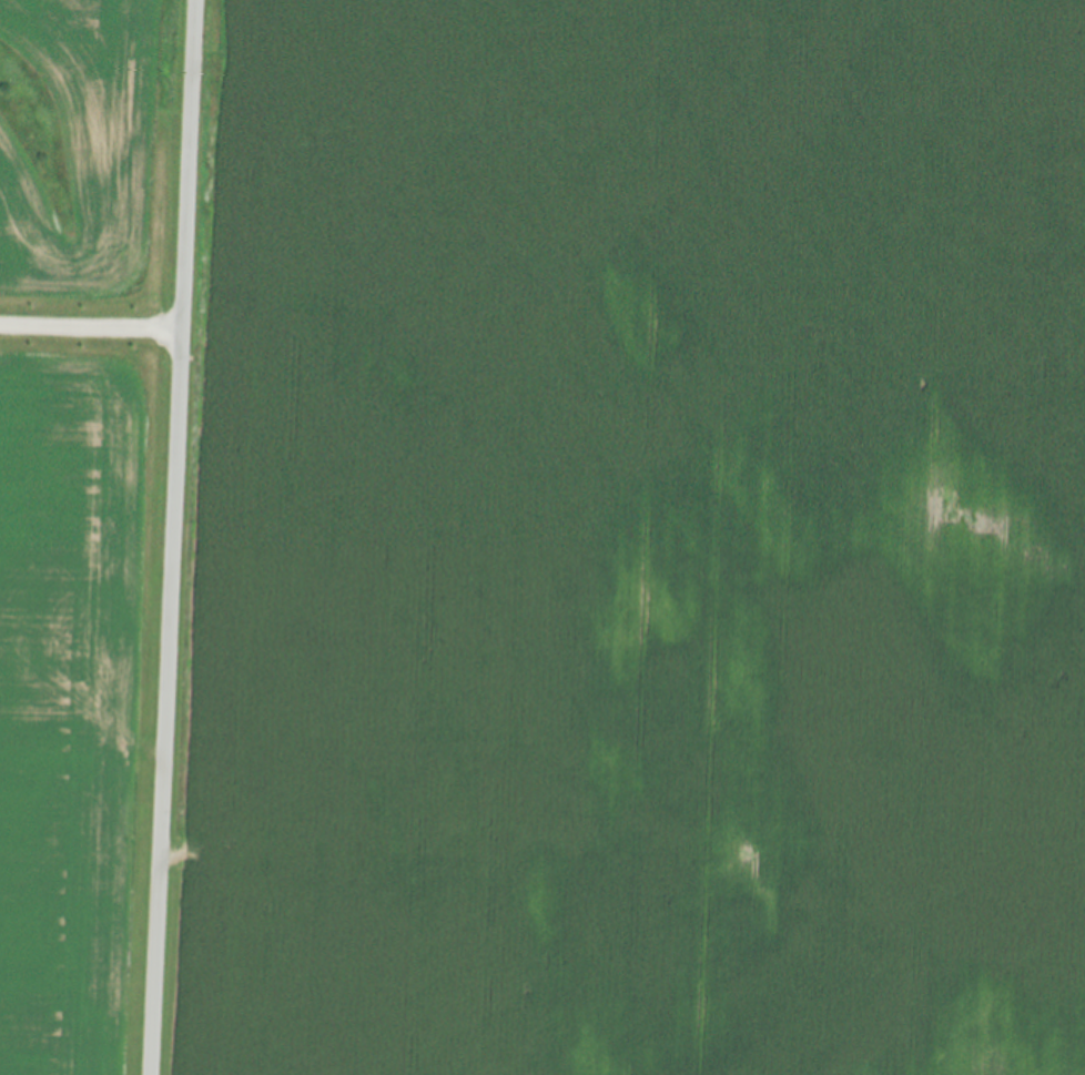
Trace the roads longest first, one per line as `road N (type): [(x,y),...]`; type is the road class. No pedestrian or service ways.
road 1 (residential): [(149,1074),(196,0)]

